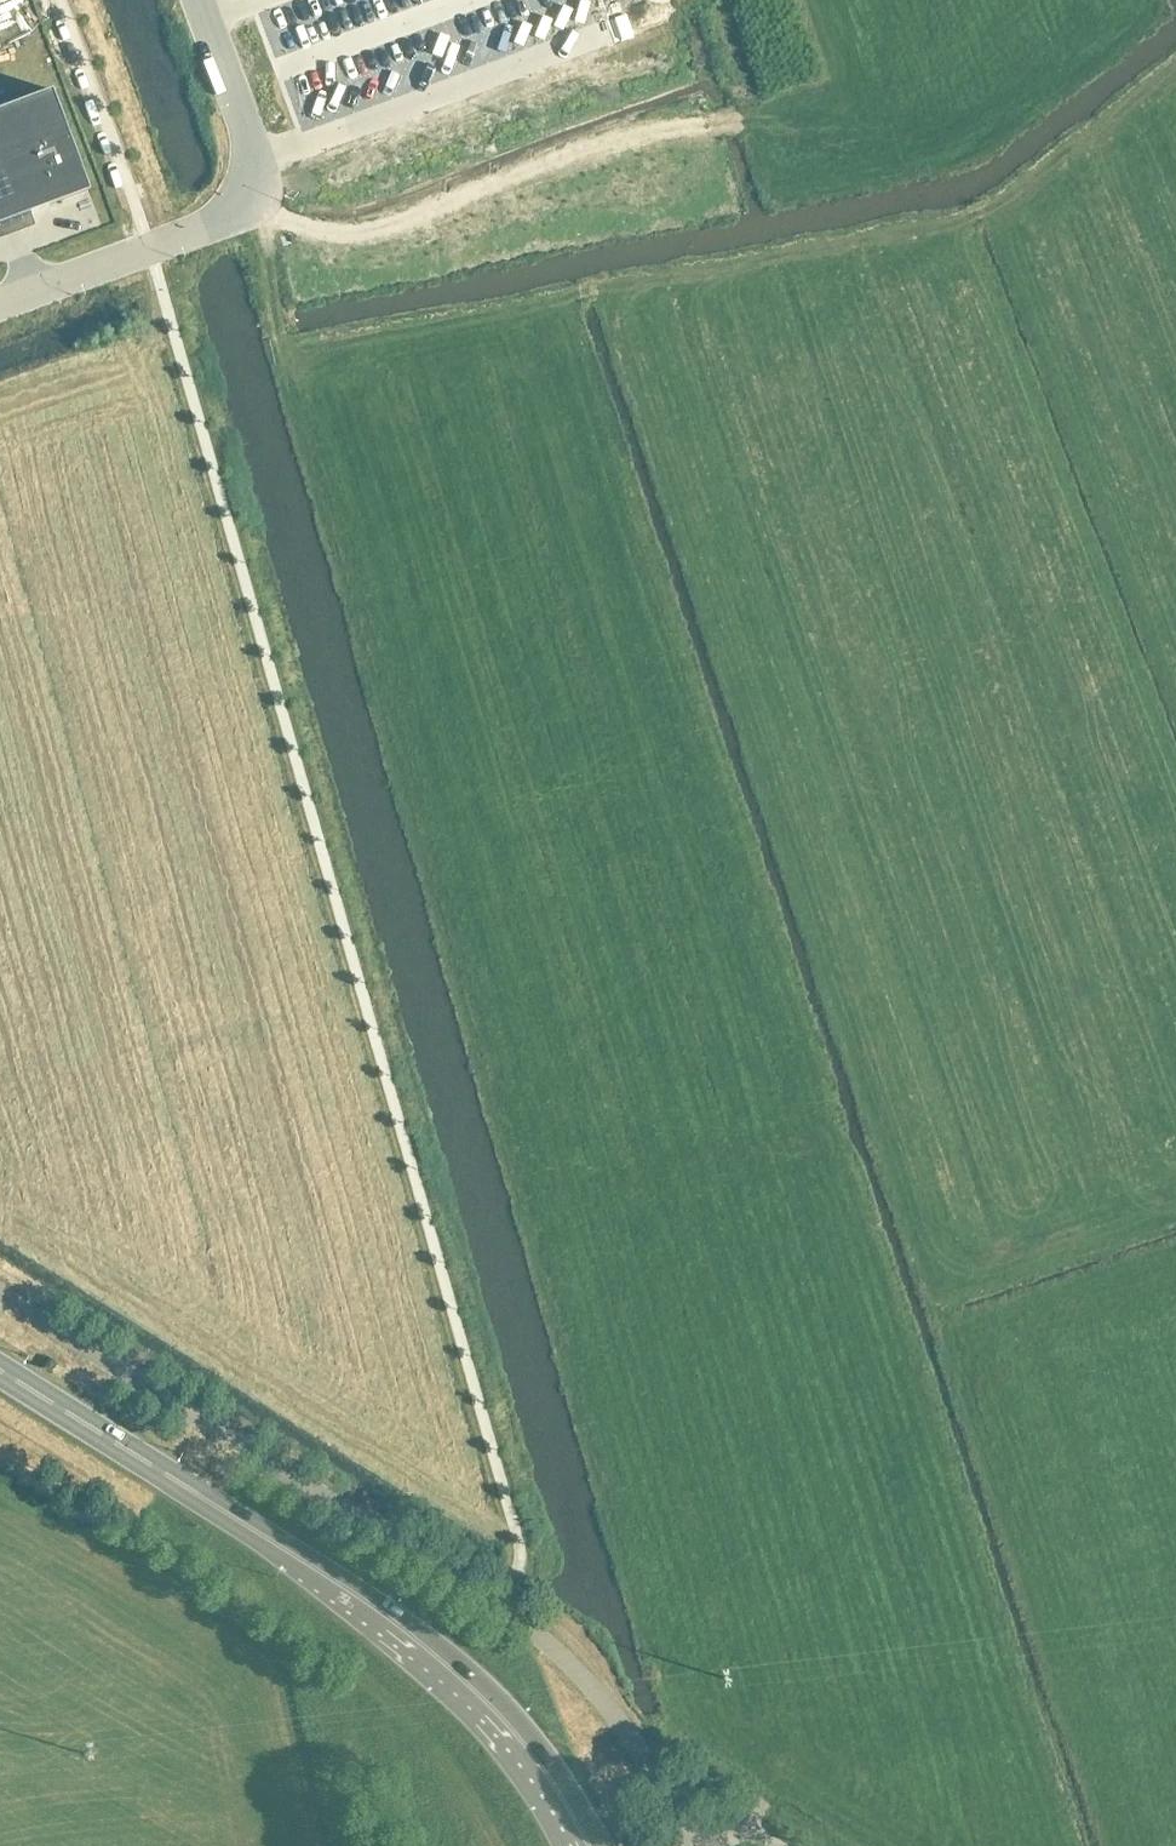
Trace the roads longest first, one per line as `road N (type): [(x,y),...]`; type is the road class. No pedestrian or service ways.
road 1 (secondary): [(580,1845),(547,1783),(507,1734),(382,1615),(0,1370)]
road 2 (unclassified): [(199,0),(246,130),(248,178),(235,201),(200,228),(0,303)]

